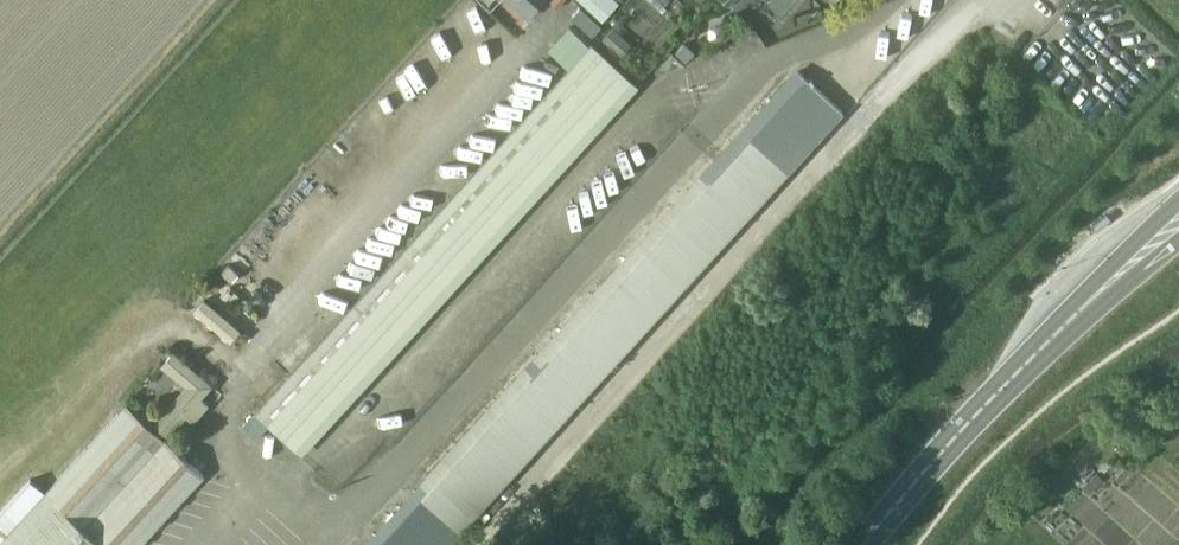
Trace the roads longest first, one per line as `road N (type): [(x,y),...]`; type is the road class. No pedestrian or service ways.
road 1 (secondary): [(865,544),(954,439),(1101,292)]
road 2 (secondary): [(1178,200),(1101,292)]

